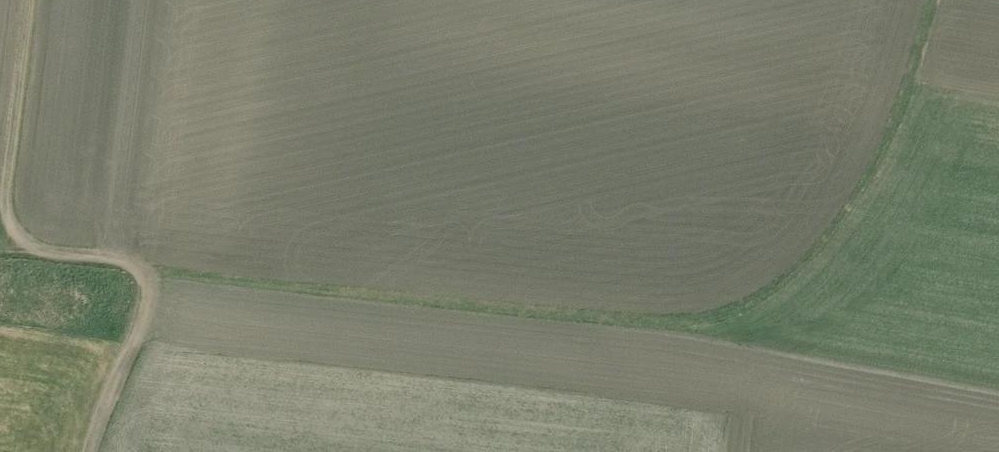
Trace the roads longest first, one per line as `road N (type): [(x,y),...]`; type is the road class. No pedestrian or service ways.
road 1 (track): [(91,451),(151,285),(125,261),(26,249),(10,225),(5,194),(29,0)]

